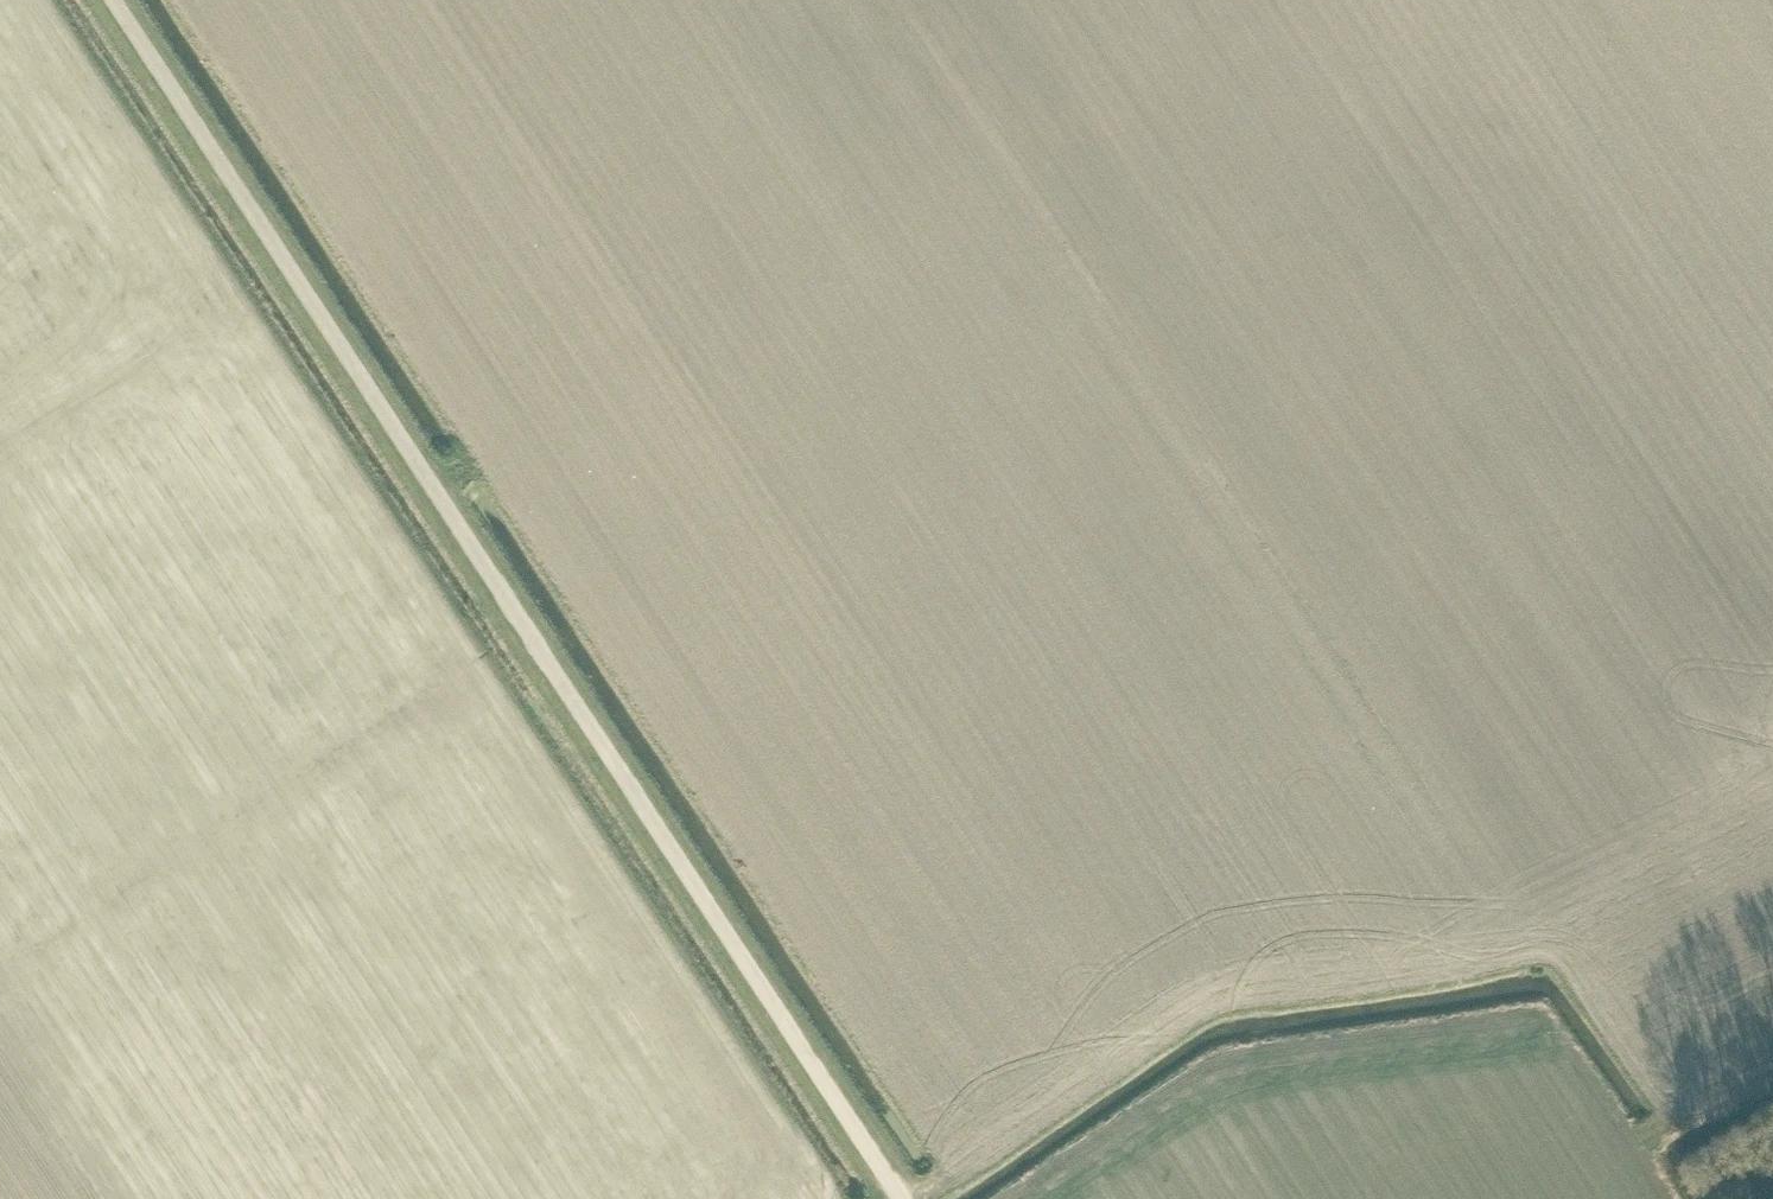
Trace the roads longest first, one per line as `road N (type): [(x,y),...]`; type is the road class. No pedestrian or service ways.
road 1 (unclassified): [(904,1198),(118,0)]

